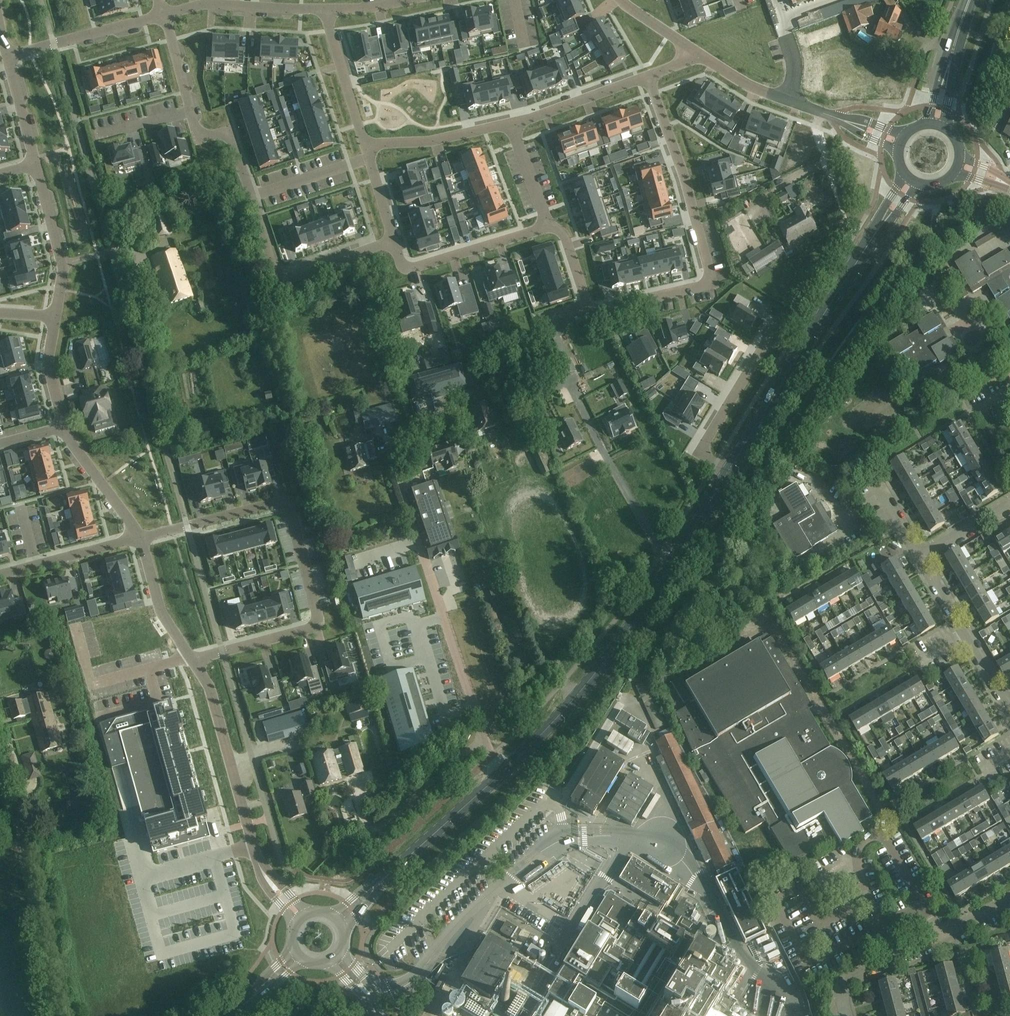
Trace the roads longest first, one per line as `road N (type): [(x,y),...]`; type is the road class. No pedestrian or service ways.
road 1 (secondary): [(373,888),(592,678),(659,589),(729,470)]
road 2 (residential): [(549,226),(566,235),(592,309),(708,280),(684,173),(648,74)]
road 3 (residential): [(193,659),(318,621),(291,516),(263,506),(140,539)]
road 4 (residential): [(391,244),(283,277),(228,130),(196,132),(188,112)]
road 5 (secondary): [(729,470),(878,228)]
road 6 (residential): [(300,918),(266,880),(193,659)]
road 7 (residential): [(847,1015),(850,979),(1009,898)]
road 8 (residential): [(391,244),(400,263),(415,268),(549,226)]
road 9 (residential): [(729,470),(705,447),(778,323)]
road 10 (residential): [(7,56),(164,14)]
road 11 (residential): [(164,14),(204,4),(323,9)]
road 12 (residential): [(512,123),(426,142),(364,143)]
road 13 (residential): [(702,55),(745,84),(836,119)]
road 14 (residential): [(648,74),(512,123)]
road 15 (residential): [(140,539),(0,572)]
road 16 (residential): [(323,9),(364,143)]
road 17 (residential): [(140,539),(62,426)]
road 18 (residential): [(193,659),(161,611),(140,539)]

